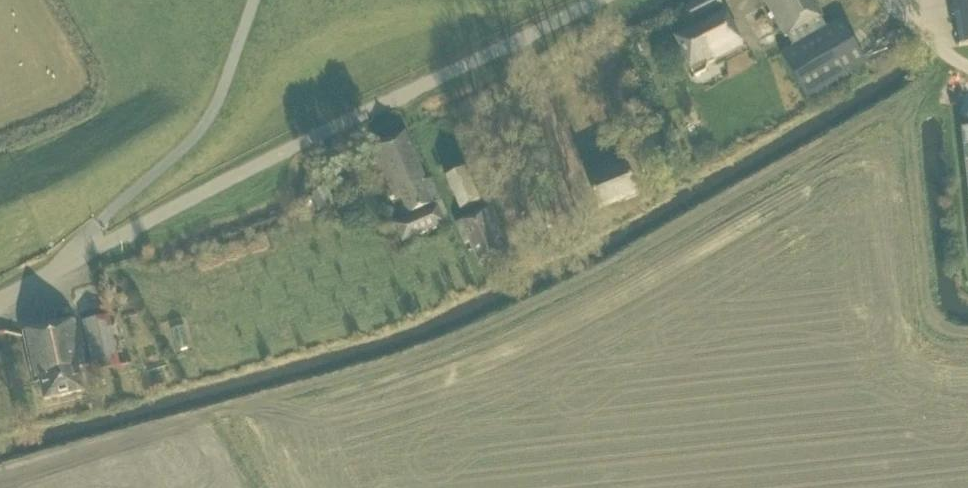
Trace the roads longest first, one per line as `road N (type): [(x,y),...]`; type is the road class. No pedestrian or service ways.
road 1 (unclassified): [(0,298),(598,0)]

